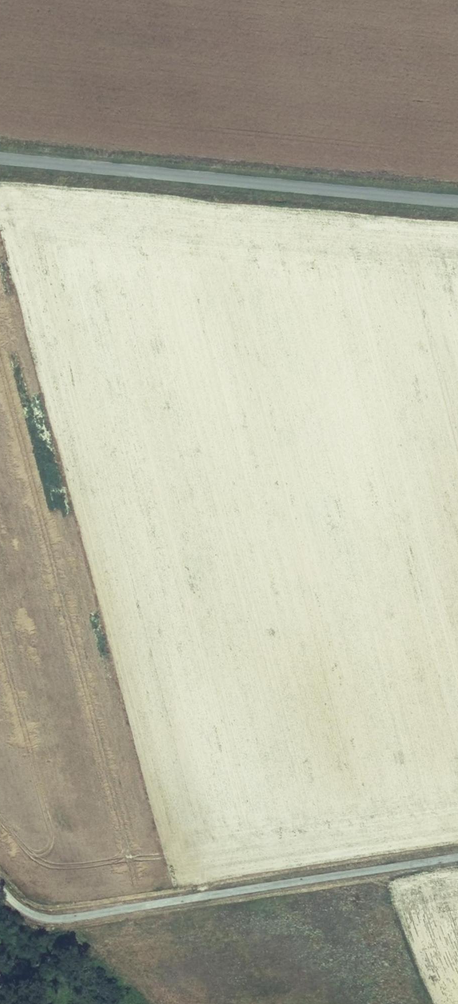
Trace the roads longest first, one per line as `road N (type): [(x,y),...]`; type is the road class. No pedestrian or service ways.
road 1 (unclassified): [(457,859),(55,921),(29,915),(0,886)]
road 2 (tertiary): [(0,158),(457,203)]

